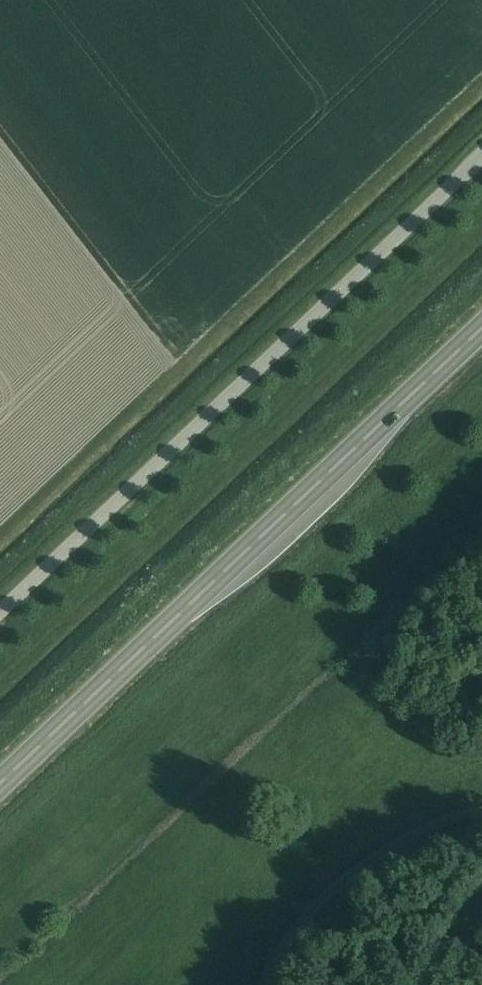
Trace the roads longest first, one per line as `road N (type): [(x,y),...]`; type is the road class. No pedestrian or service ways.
road 1 (unclassified): [(0,610),(481,154)]
road 2 (trunk): [(0,774),(481,322)]
road 3 (track): [(481,818),(413,840),(325,896),(286,941),(263,984)]

